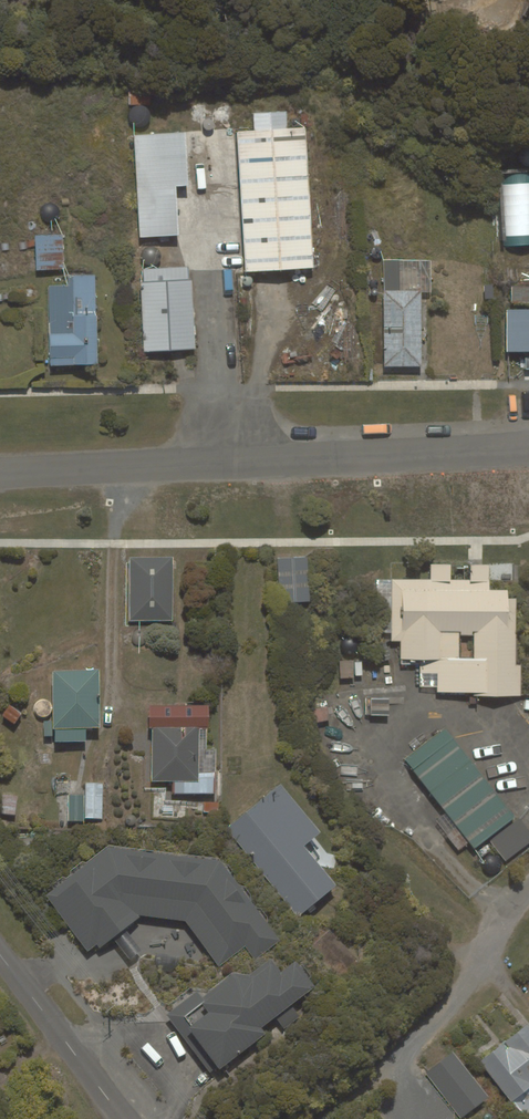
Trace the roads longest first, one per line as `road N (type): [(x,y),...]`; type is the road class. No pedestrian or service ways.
road 1 (residential): [(0,468),(528,446)]
road 2 (residential): [(528,891),(444,1014),(362,1089)]
road 3 (residential): [(126,1118),(0,955)]

